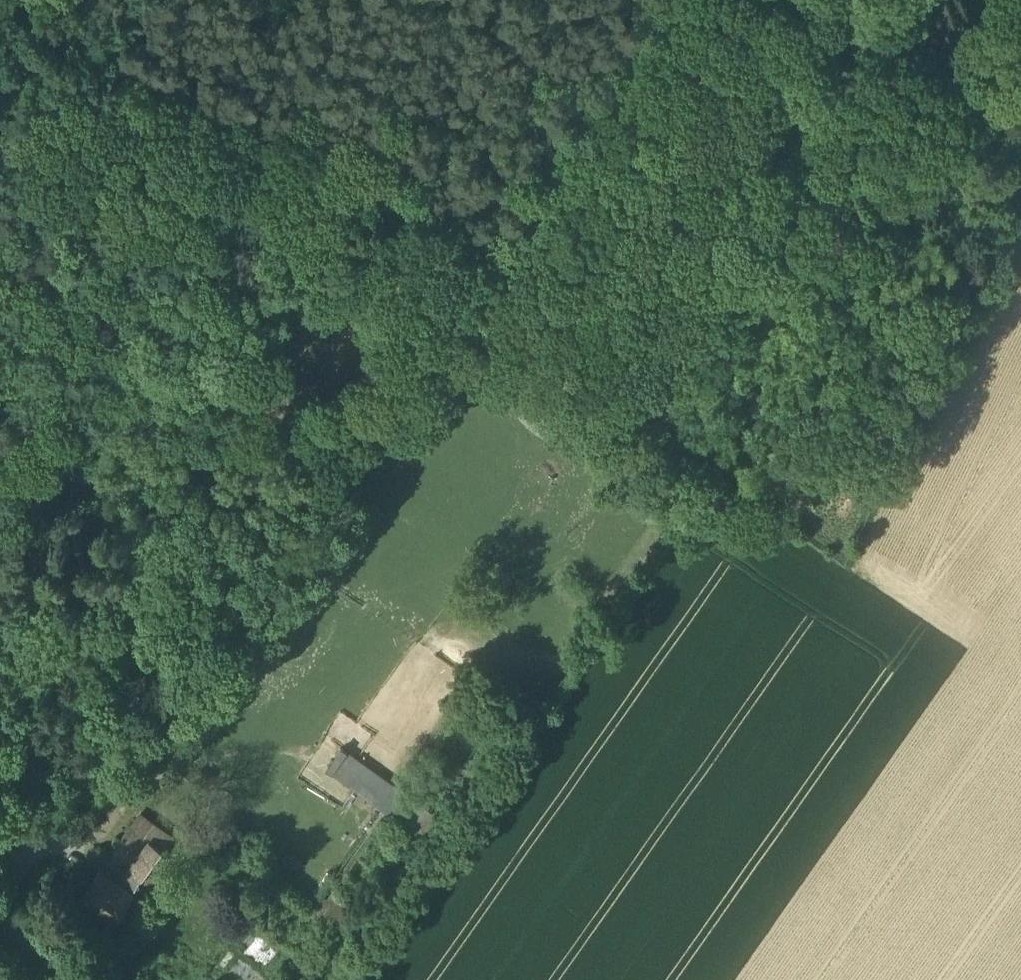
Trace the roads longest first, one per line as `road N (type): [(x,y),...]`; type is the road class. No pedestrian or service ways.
road 1 (track): [(1020,207),(840,568)]

